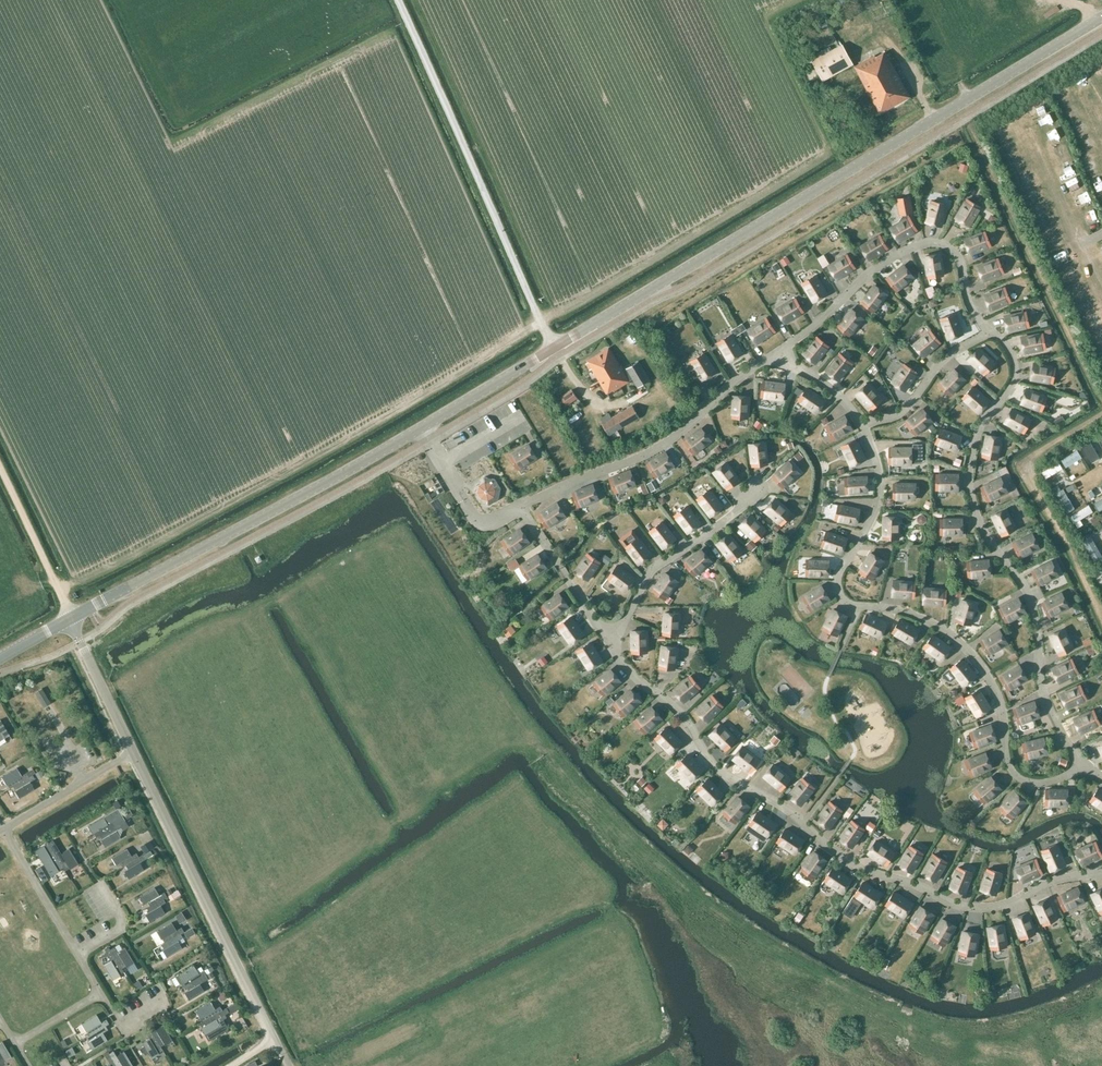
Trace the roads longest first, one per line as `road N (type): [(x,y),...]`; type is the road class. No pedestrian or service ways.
road 1 (tertiary): [(71,618),(422,427),(1101,21)]
road 2 (track): [(554,348),(398,0)]
road 3 (unclassified): [(287,1065),(134,753)]
road 4 (residential): [(0,1018),(16,1044),(100,995),(2,828)]
road 5 (unclassified): [(71,618),(0,467)]
road 6 (unclassified): [(134,753),(71,618)]

